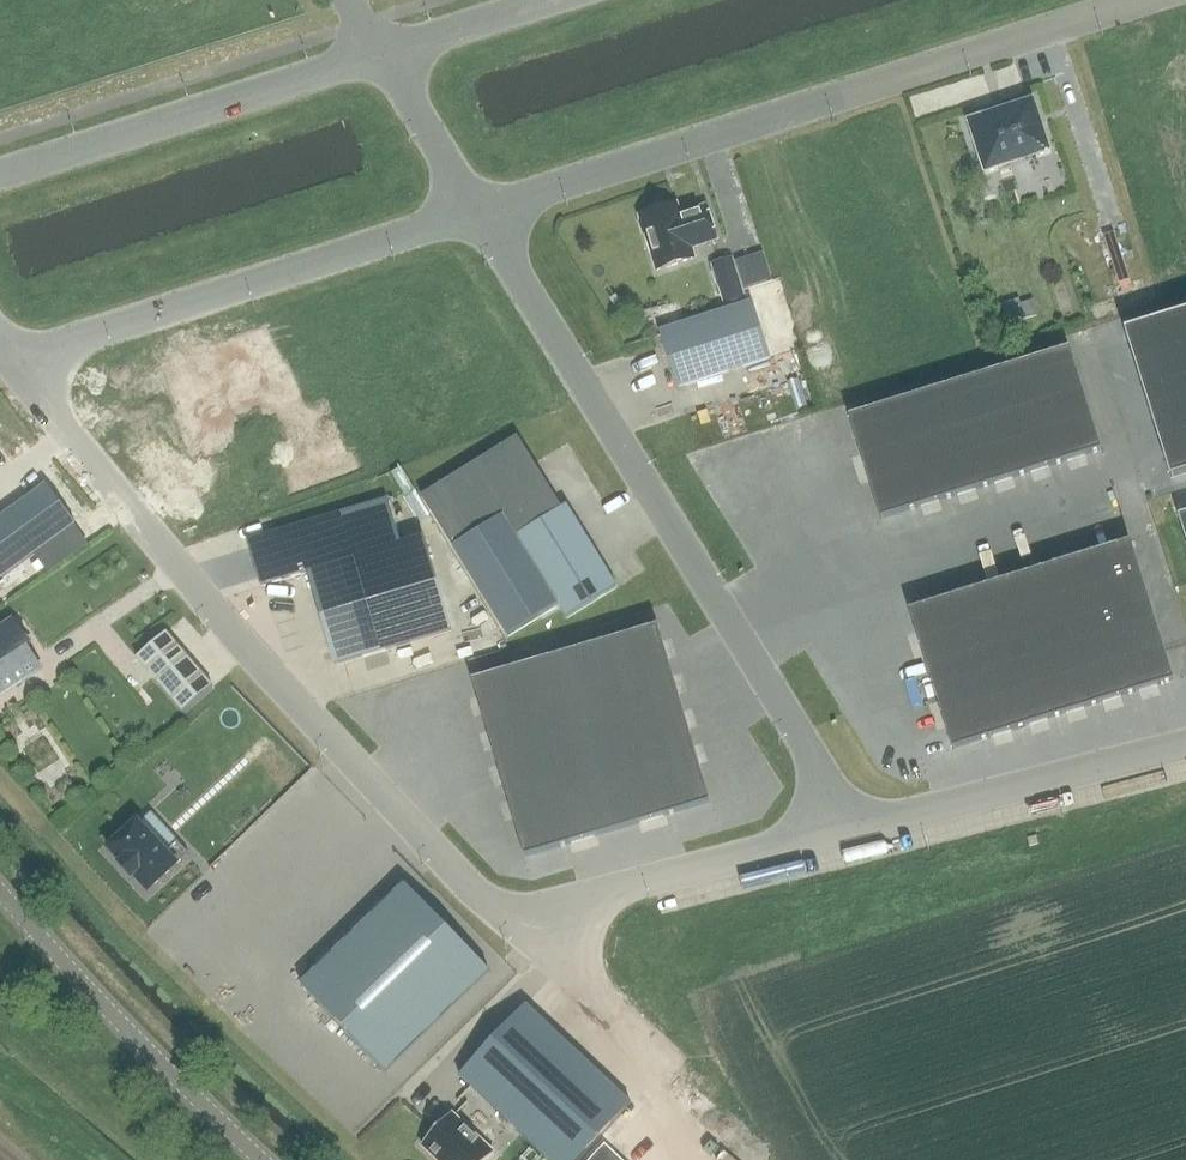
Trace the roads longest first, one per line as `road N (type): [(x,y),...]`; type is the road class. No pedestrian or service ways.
road 1 (unclassified): [(13,361),(191,579),(503,921)]
road 2 (unclassified): [(480,213),(850,833)]
road 3 (unclassified): [(1147,0),(480,213)]
road 4 (unclassified): [(480,213),(13,361)]
road 5 (unclassified): [(382,58),(0,178)]
road 6 (unclassified): [(259,1159),(0,893)]
road 7 (unclassified): [(503,921),(850,833)]
road 8 (unclassified): [(850,833),(1185,748)]
road 9 (unclassified): [(563,0),(382,58)]
road 10 (unclassified): [(382,58),(480,213)]
road 11 (unclassified): [(503,921),(610,1019)]

